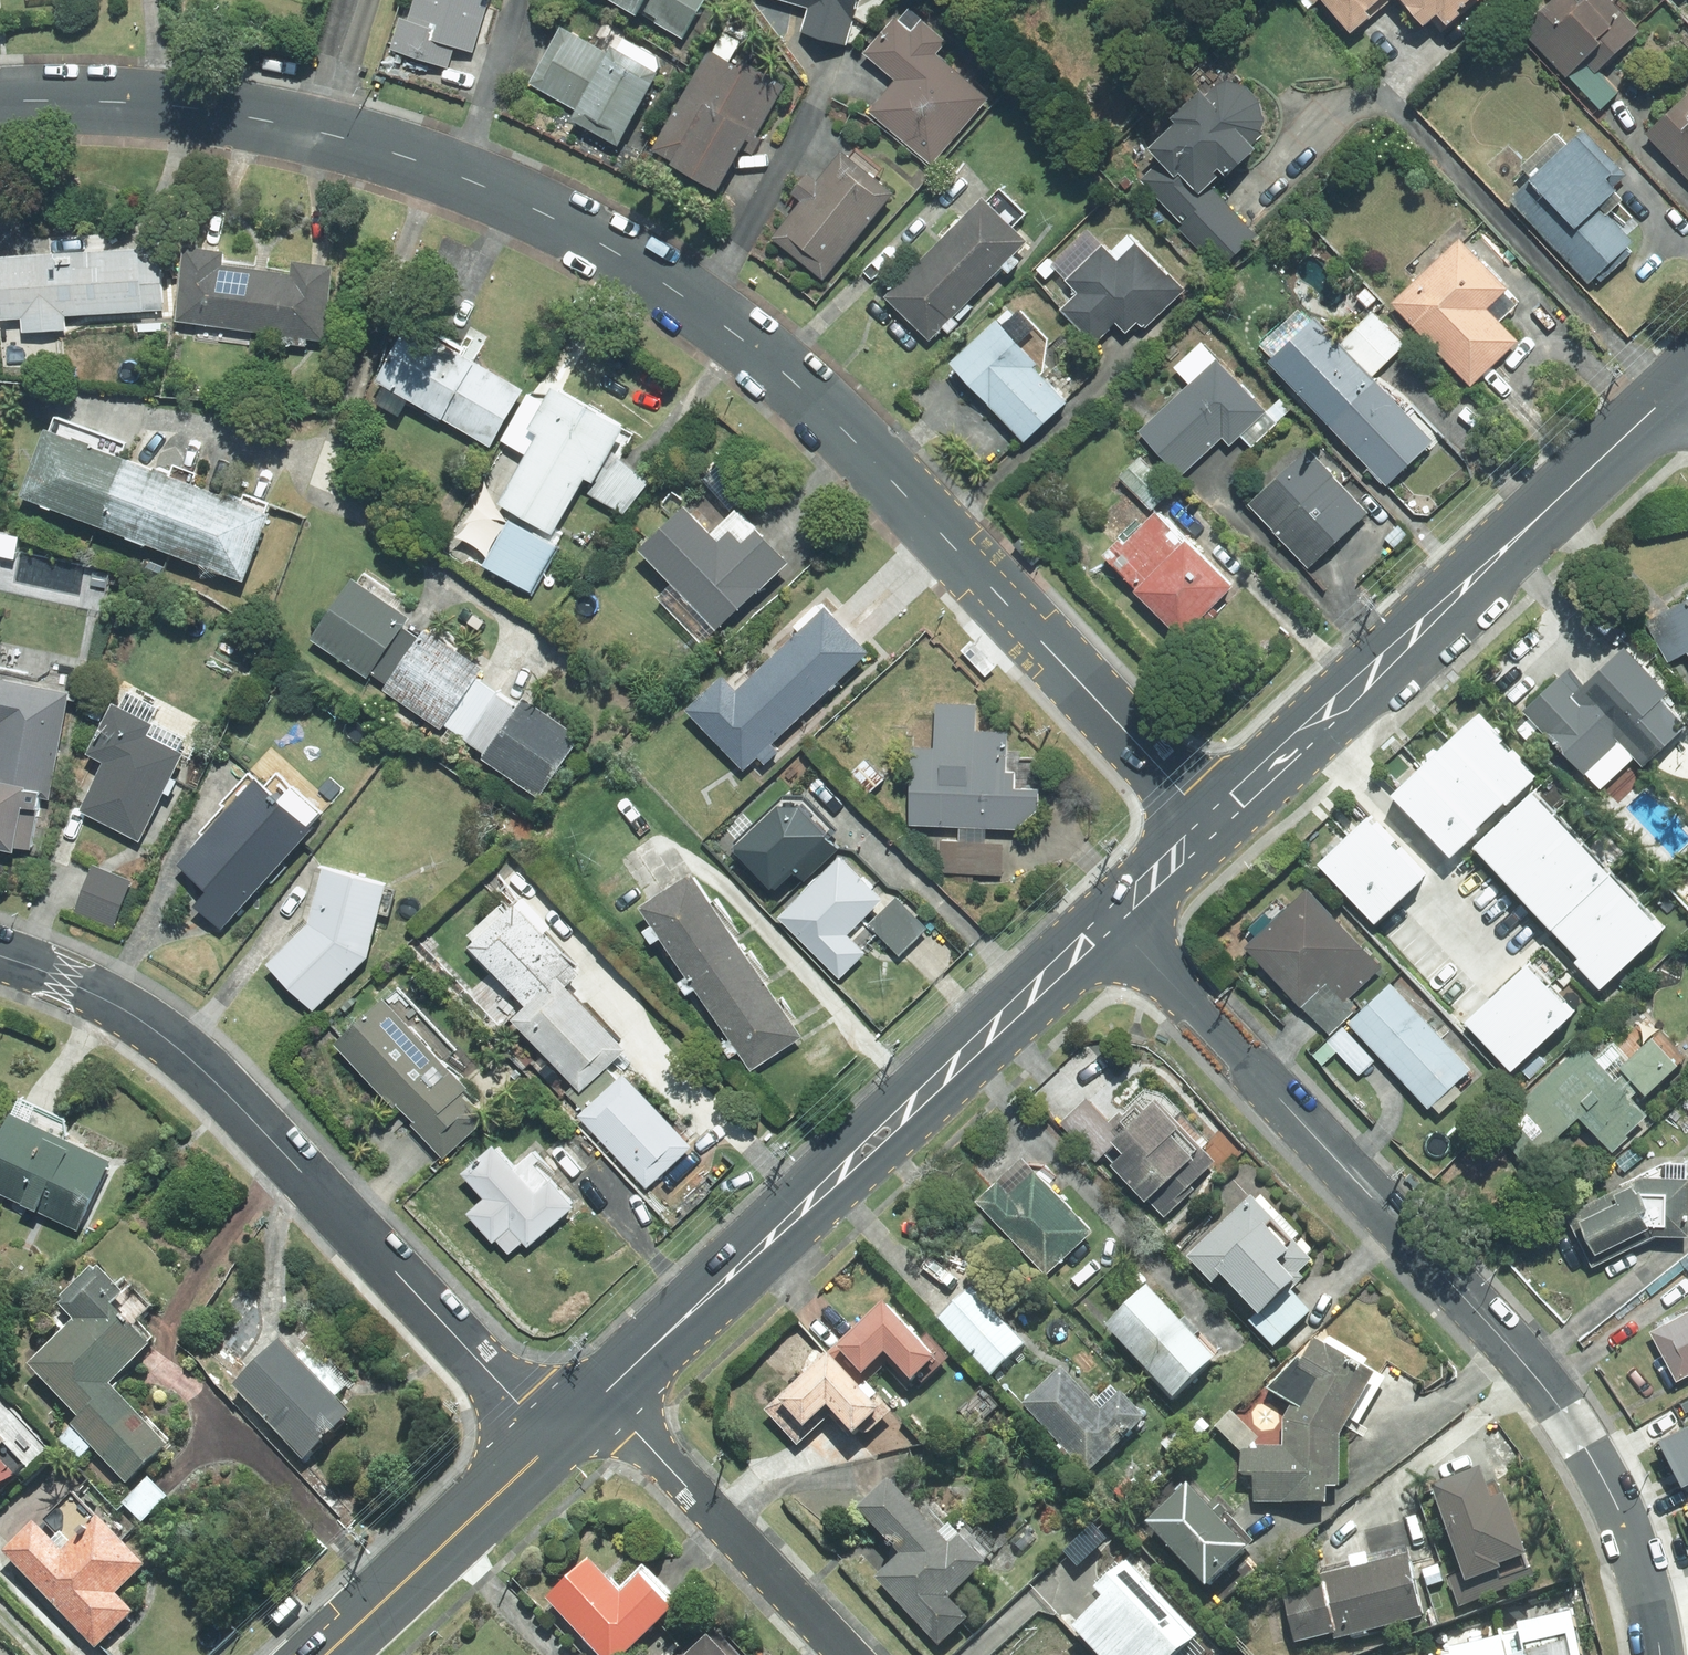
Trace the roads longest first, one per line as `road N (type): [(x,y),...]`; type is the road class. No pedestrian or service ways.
road 1 (tertiary): [(0,101),(161,104),(304,128),(461,178),(614,251),(802,390),(1212,824)]
road 2 (residential): [(1112,922),(1575,1427),(1627,1515),(1658,1615)]
road 3 (residential): [(0,956),(108,1003),(187,1056),(495,1388),(515,1406),(570,1424)]
road 4 (secondary): [(570,1424),(1112,922)]
road 5 (secondary): [(1212,824),(1681,383)]
road 6 (residential): [(849,1654),(643,1439),(570,1424)]
road 7 (secondary): [(324,1654),(570,1424)]
road 8 (secondary): [(1112,922),(1212,824)]

